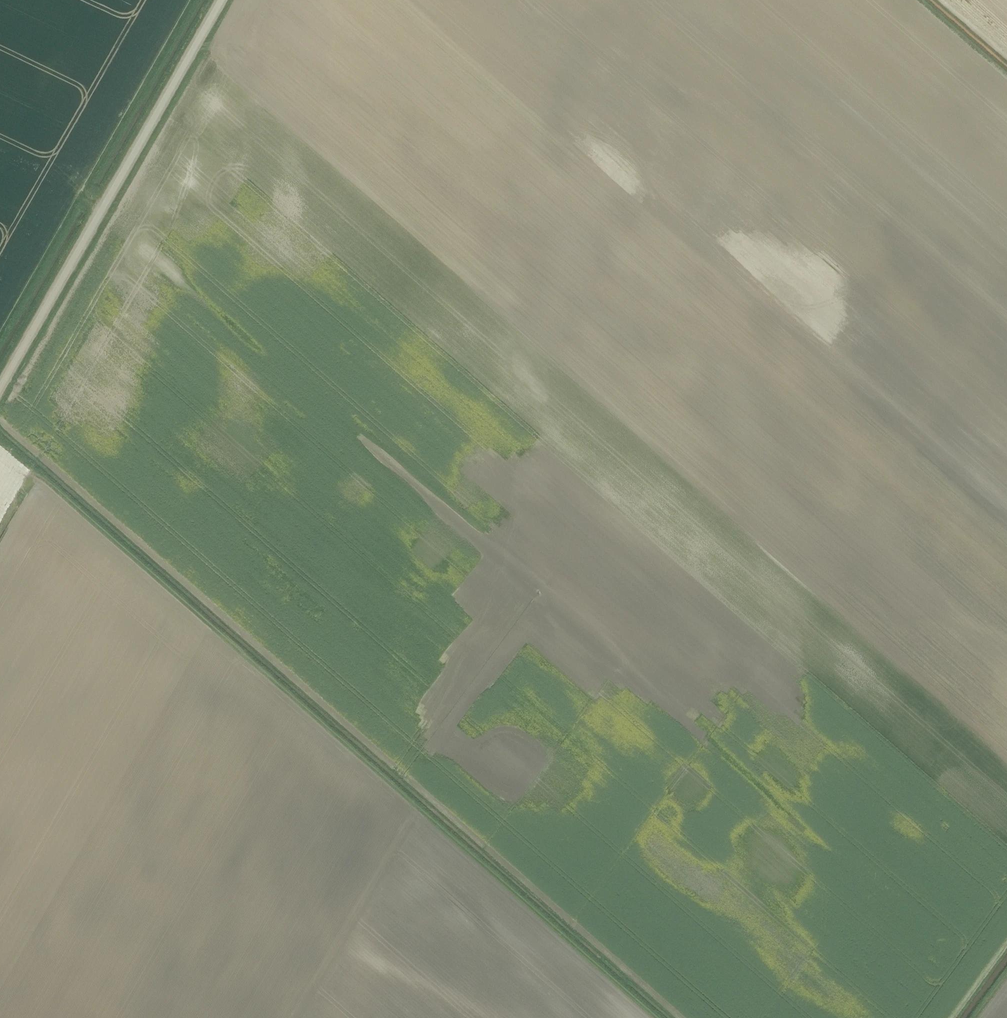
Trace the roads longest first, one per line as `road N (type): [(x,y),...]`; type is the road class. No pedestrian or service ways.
road 1 (unclassified): [(0,389),(222,0)]

